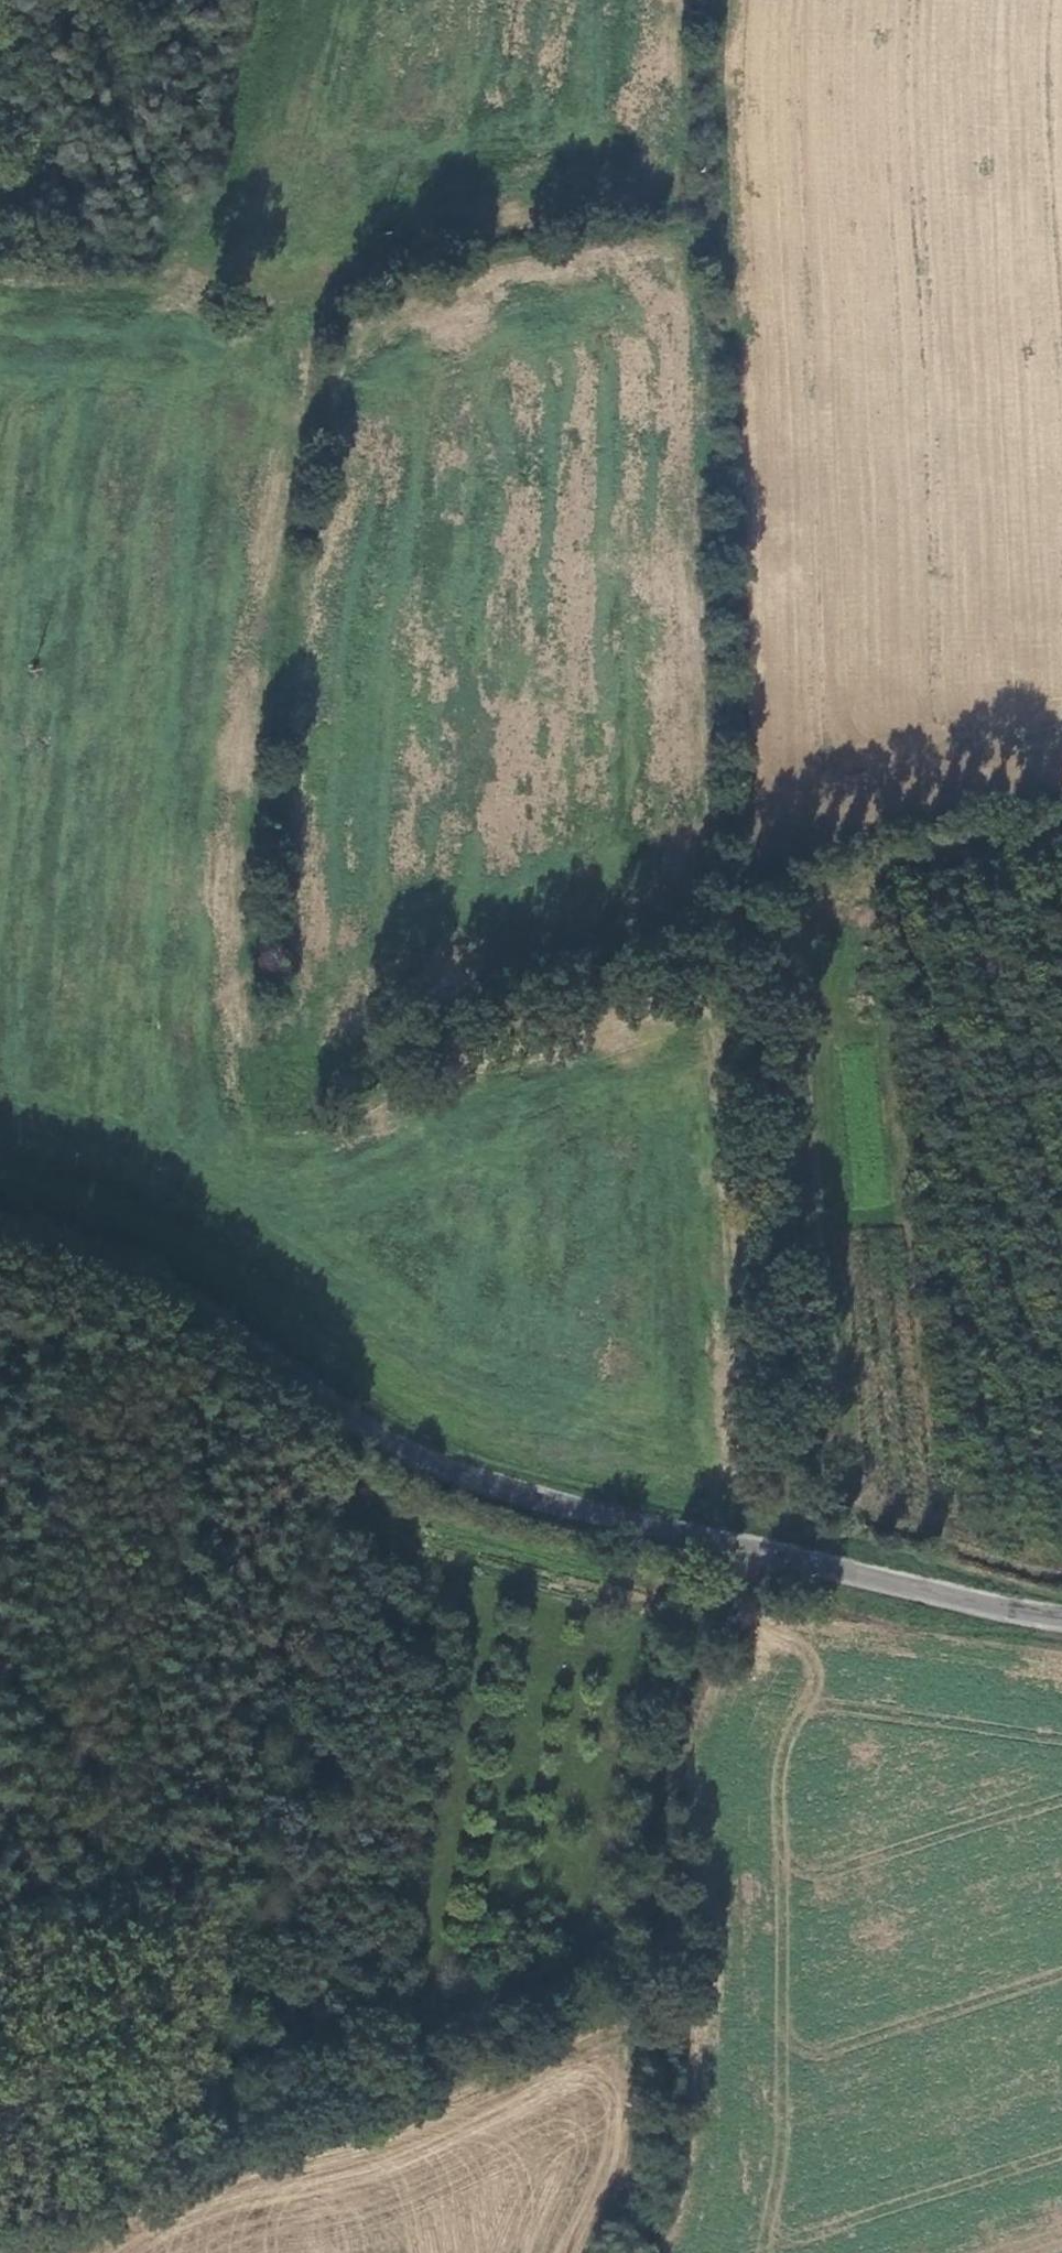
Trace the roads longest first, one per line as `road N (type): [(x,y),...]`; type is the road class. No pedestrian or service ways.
road 1 (unclassified): [(0,1220),(243,1325),(352,1416),(434,1466),(969,1605),(1061,1617)]

